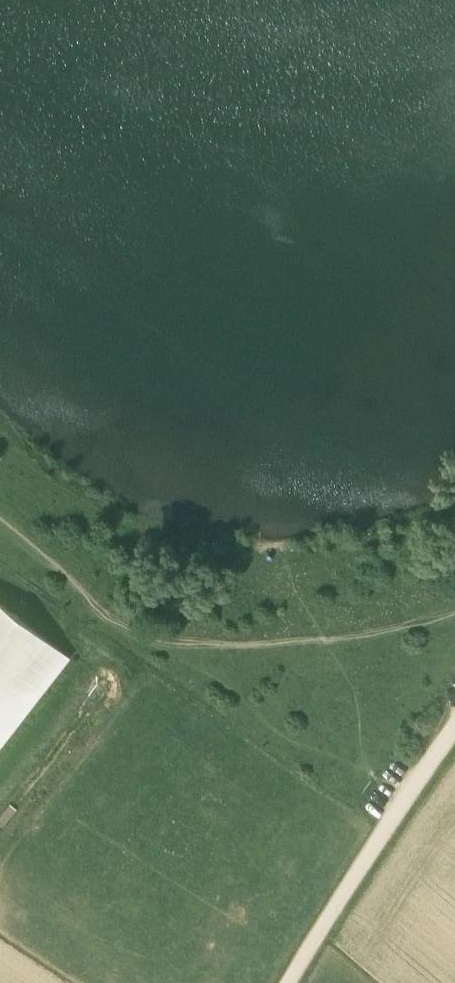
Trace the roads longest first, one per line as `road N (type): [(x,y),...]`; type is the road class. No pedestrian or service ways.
road 1 (track): [(454,729),(289,982)]

